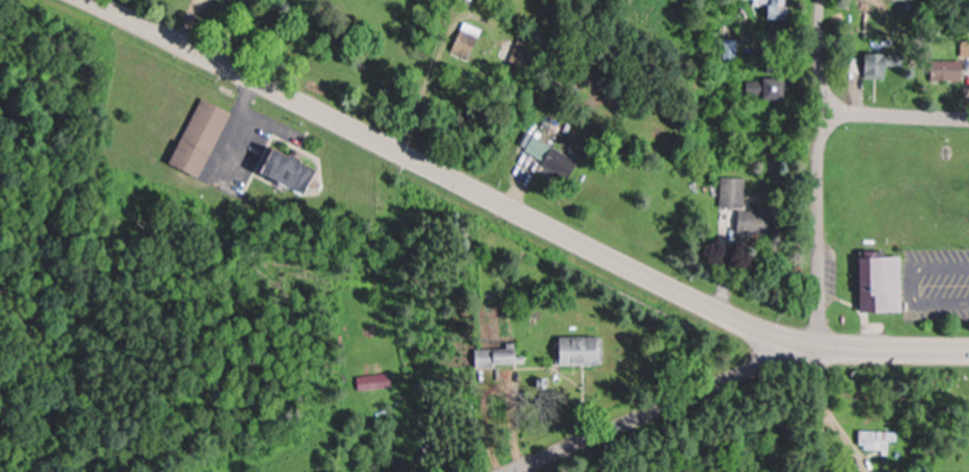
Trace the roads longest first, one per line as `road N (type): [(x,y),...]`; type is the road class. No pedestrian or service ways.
road 1 (tertiary): [(968,354),(816,349),(740,326),(84,0)]
road 2 (residential): [(816,349),(824,0)]
road 3 (residential): [(513,471),(754,368),(789,343)]
road 4 (residential): [(968,120),(821,111)]

